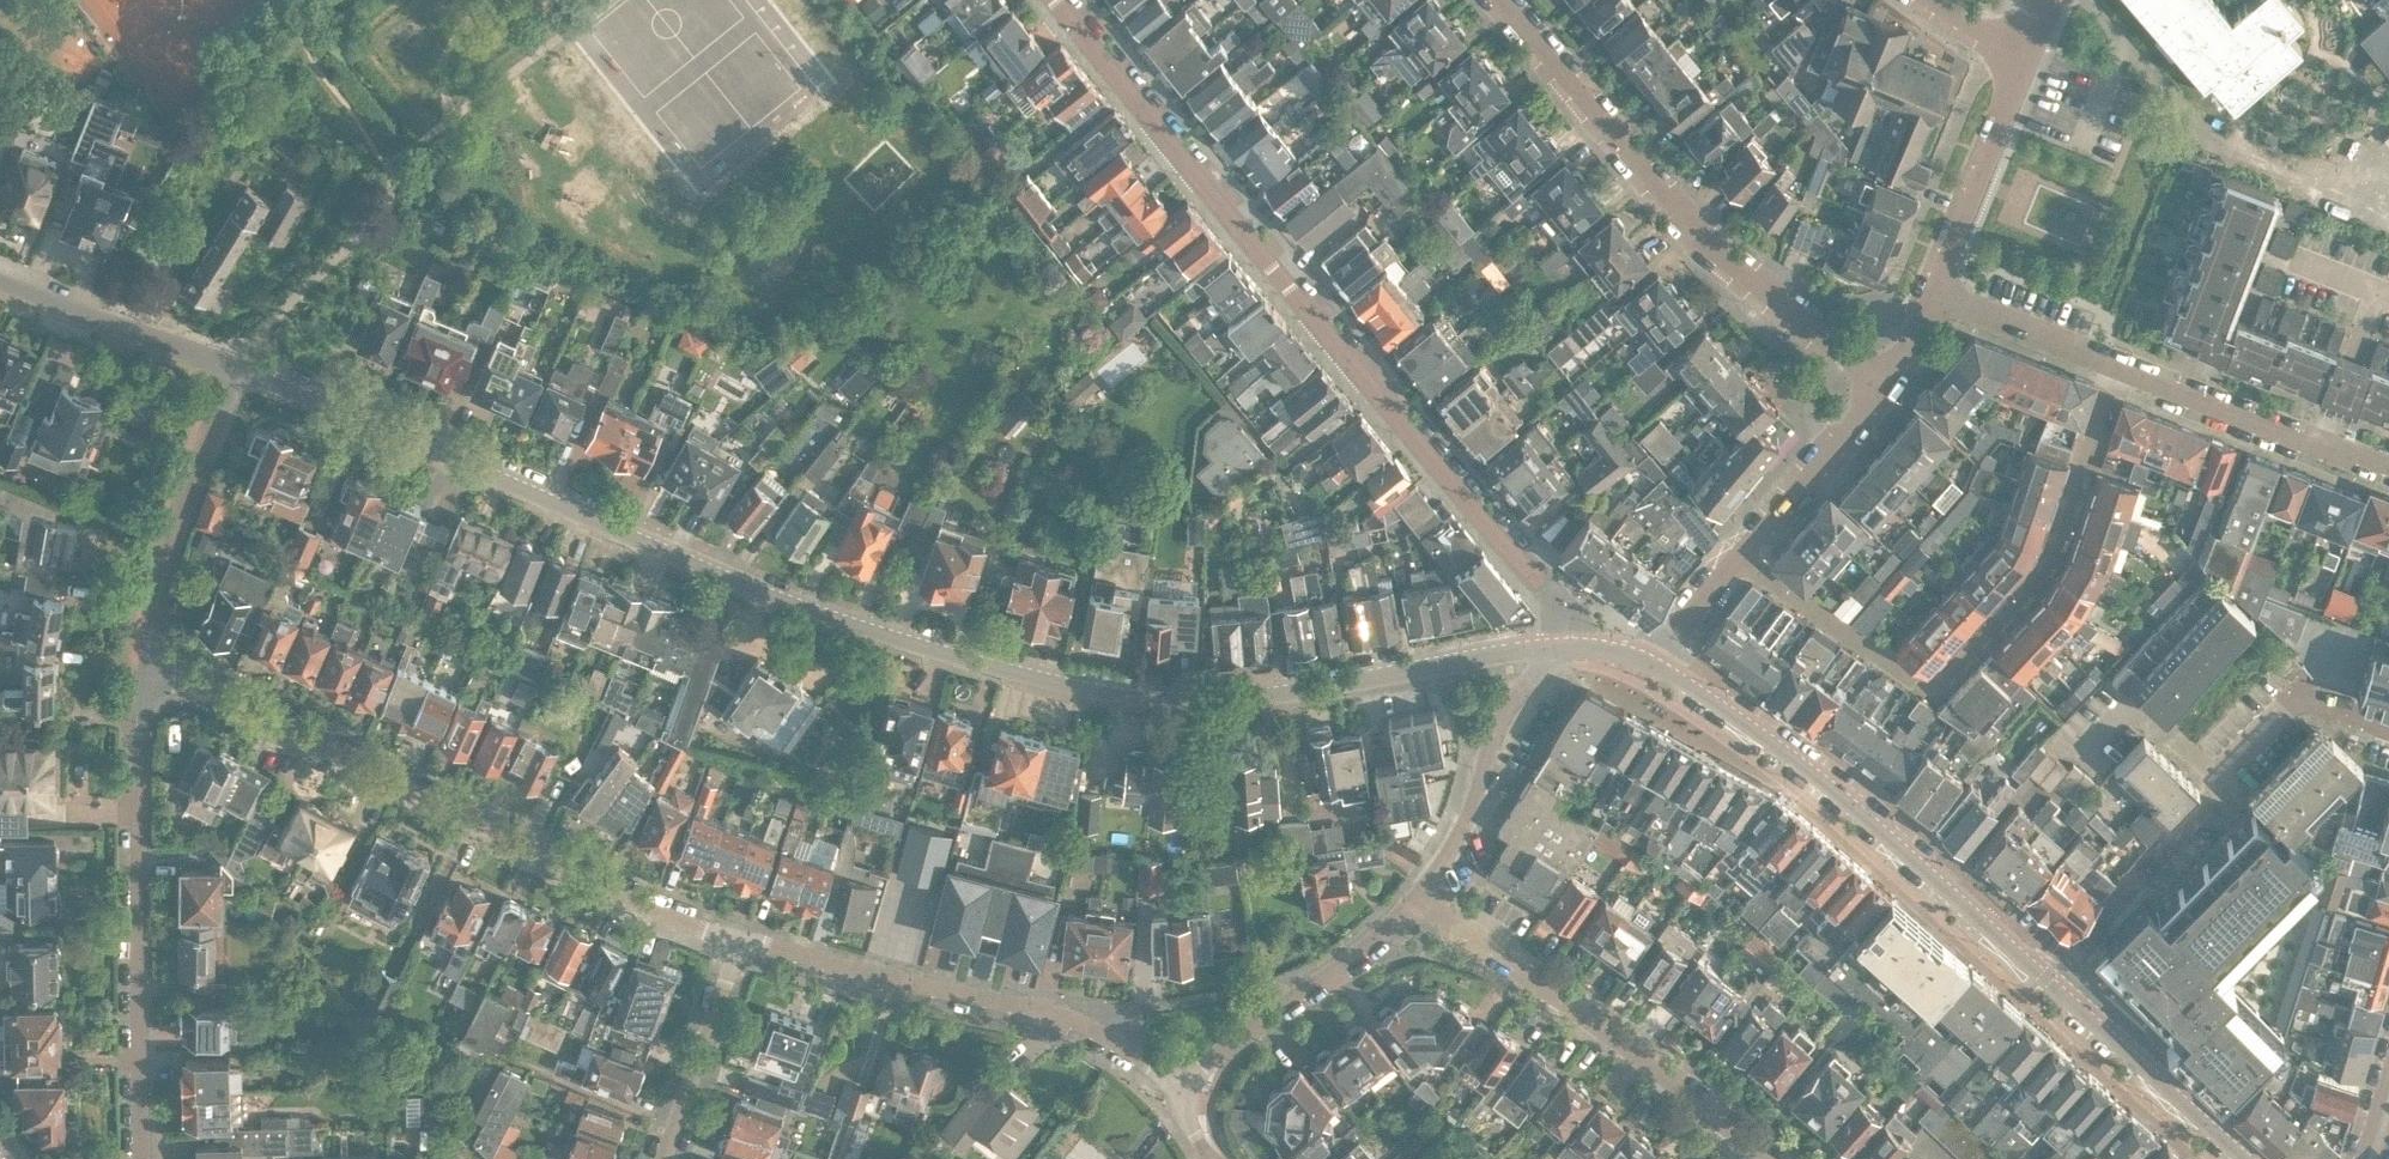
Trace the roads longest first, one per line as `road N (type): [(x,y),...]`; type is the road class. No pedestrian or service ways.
road 1 (tertiary): [(1558,650),(1269,697),(1103,694),(944,654),(744,586),(235,368)]
road 2 (residential): [(1558,650),(1552,590),(1063,0)]
road 3 (residential): [(147,678),(194,683),(656,920),(758,953)]
road 4 (residential): [(1741,560),(1937,690),(2046,569),(2117,372)]
road 5 (residential): [(1880,391),(1829,333),(1686,219),(1493,0)]
road 6 (tertiary): [(2049,980),(1821,785),(1649,664)]
road 7 (residential): [(144,1158),(147,678)]
road 8 (residential): [(2049,980),(2318,705),(2388,728)]
road 9 (residential): [(758,953),(1046,1015),(1087,1030),(1177,1087)]
road 10 (residential): [(1765,1158),(1416,897)]
road 11 (residential): [(147,678),(159,578),(235,368)]
road 12 (residential): [(1416,897),(1177,1087)]
road 13 (residential): [(2388,471),(2117,372)]
road 14 (residential): [(1558,650),(1502,718),(1466,815),(1416,897)]
road 15 (tertiary): [(2248,1158),(2049,980)]
road 16 (residential): [(1940,289),(2028,50)]
road 17 (tertiary): [(235,368),(0,282)]
road 18 (residential): [(681,1158),(758,953)]
road 19 (residential): [(1880,391),(1741,560)]
road 20 (residential): [(2117,372),(1982,323),(1940,289)]
road 21 (residential): [(1741,560),(1649,664)]

